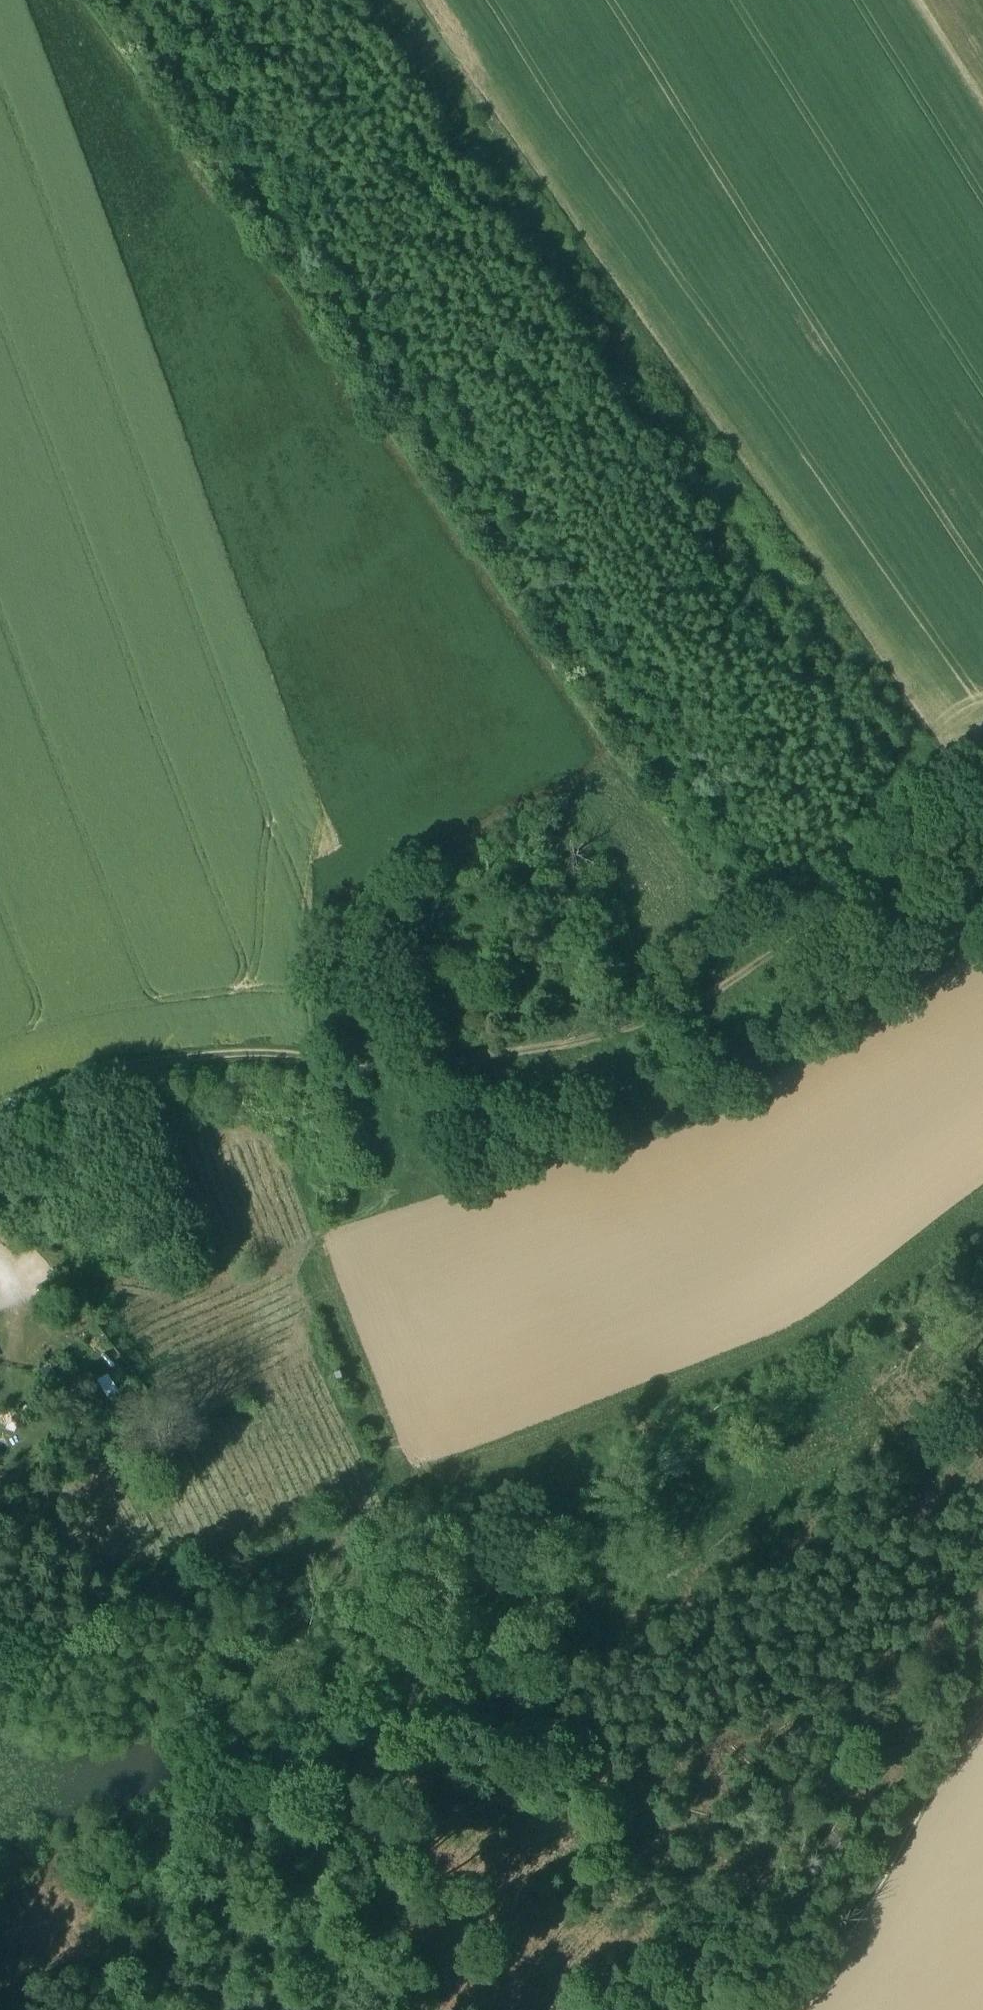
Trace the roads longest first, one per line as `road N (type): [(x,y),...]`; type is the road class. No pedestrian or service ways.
road 1 (track): [(0,1112),(89,1078),(195,1055),(420,1066),(646,1025),(714,997),(919,862),(982,832)]
road 2 (track): [(982,1700),(958,1726),(853,1916),(772,2009)]
road 3 (track): [(332,1061),(386,1162),(391,1187),(372,1204)]

